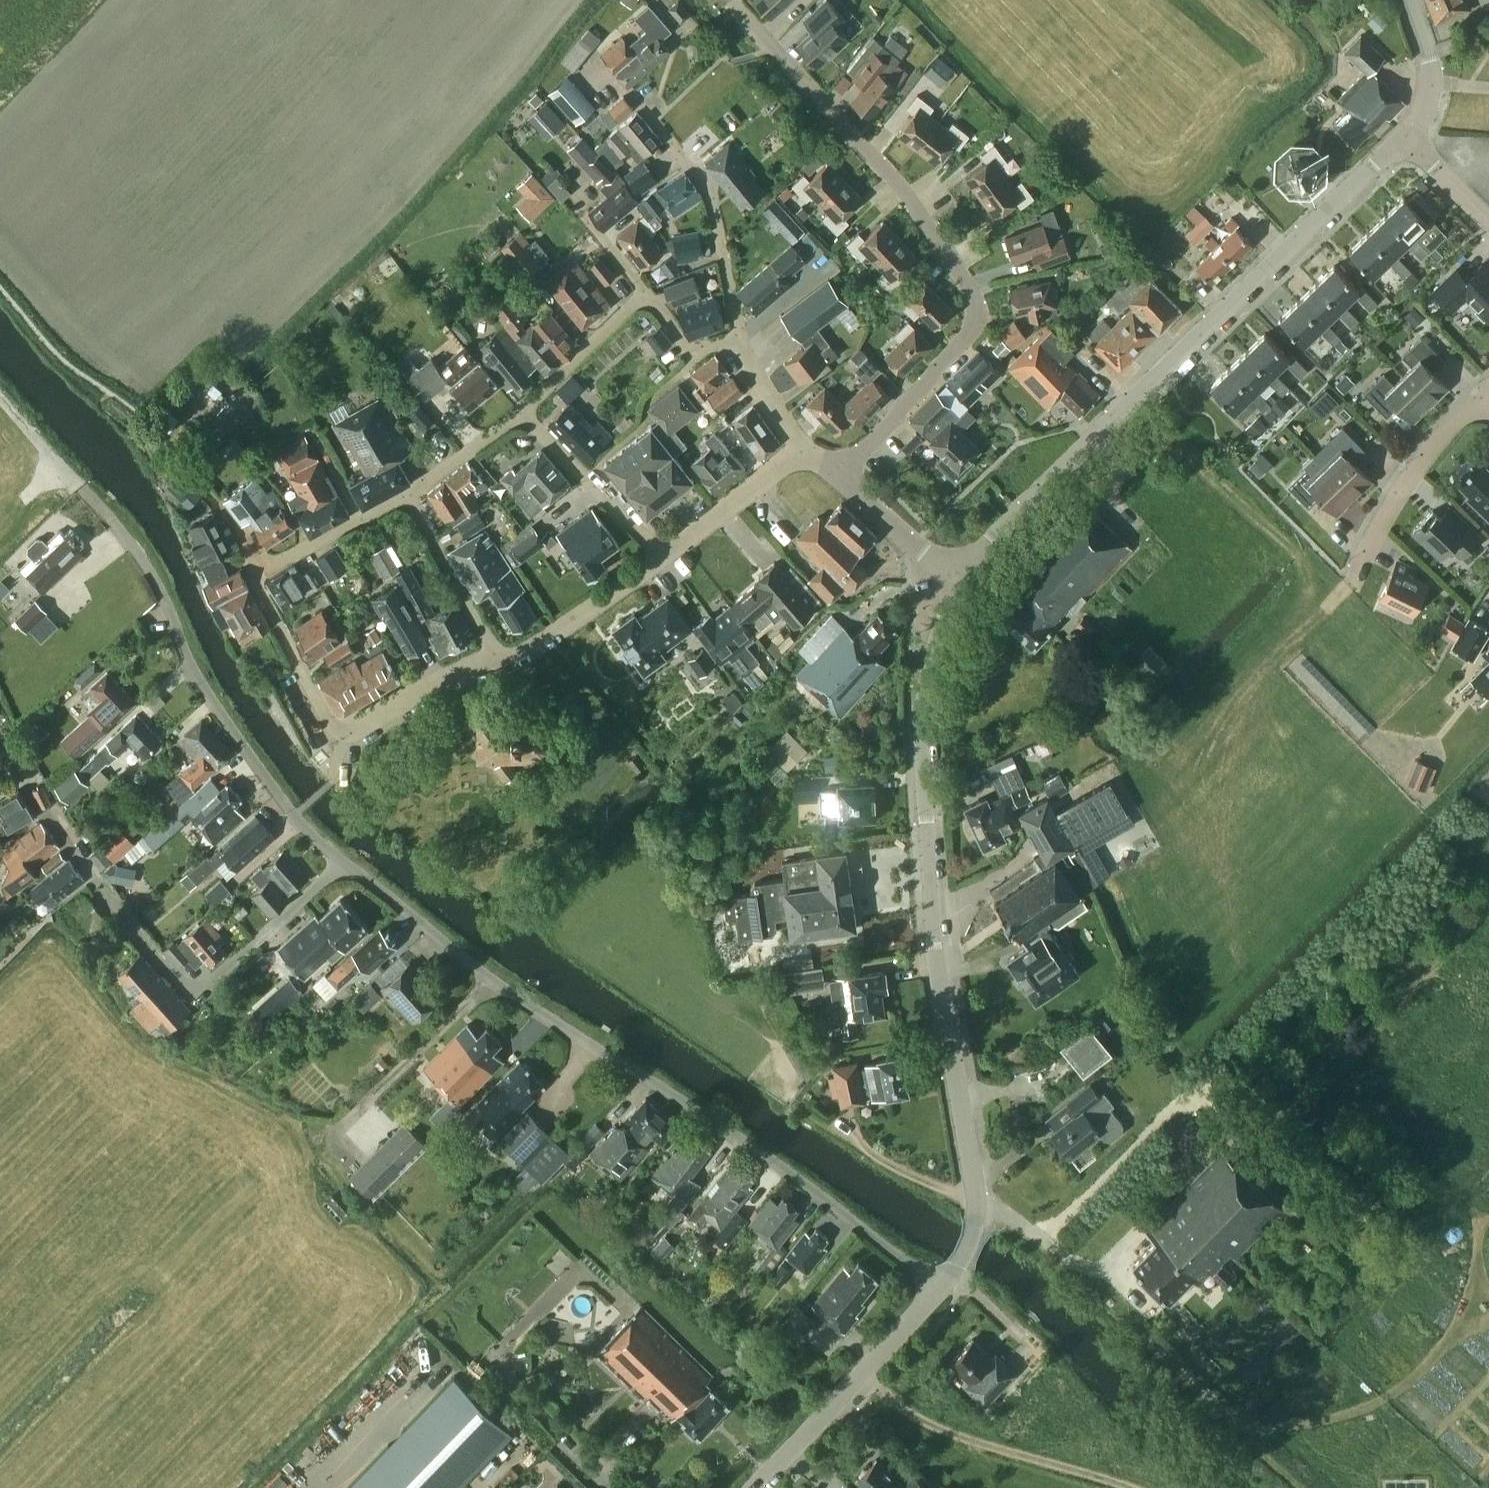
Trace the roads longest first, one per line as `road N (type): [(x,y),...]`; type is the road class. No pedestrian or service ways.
road 1 (residential): [(942,1289),(750,1145),(492,980),(344,864)]
road 2 (tertiary): [(942,1289),(971,1243),(977,1210),(934,949),(921,715),(957,577)]
road 3 (tertiary): [(957,577),(1405,135)]
road 4 (residential): [(838,475),(974,326),(968,286),(902,189),(734,0)]
road 5 (residential): [(344,864),(294,815),(199,684),(157,581),(83,485)]
road 6 (residential): [(344,864),(214,981),(194,986),(173,977),(53,819)]
road 7 (residential): [(500,658),(343,731),(327,718),(254,572)]
road 8 (track): [(1133,1487),(924,1418),(863,1374)]
road 9 (tertiary): [(752,1487),(942,1289)]
road 10 (residential): [(740,338),(710,197),(641,102)]
road 11 (residential): [(1351,583),(1436,440),(1479,396)]
road 12 (residential): [(665,554),(523,411)]
road 13 (residential): [(665,554),(527,650),(500,658)]
road 14 (residential): [(500,658),(409,496)]
road 15 (residential): [(254,572),(409,496)]
road 16 (residential): [(523,411),(644,292)]
road 17 (residential): [(800,452),(665,554)]
road 18 (residential): [(957,577),(838,475)]
road 19 (tertiary): [(1405,135),(1431,87),(1409,0)]
road 20 (residential): [(409,496),(523,411)]
road 21 (residential): [(644,292),(692,355),(740,338)]
road 22 (residential): [(254,572),(233,522),(182,466)]
road 23 (residential): [(800,452),(740,338)]
road 24 (residential): [(1488,224),(1405,135)]

